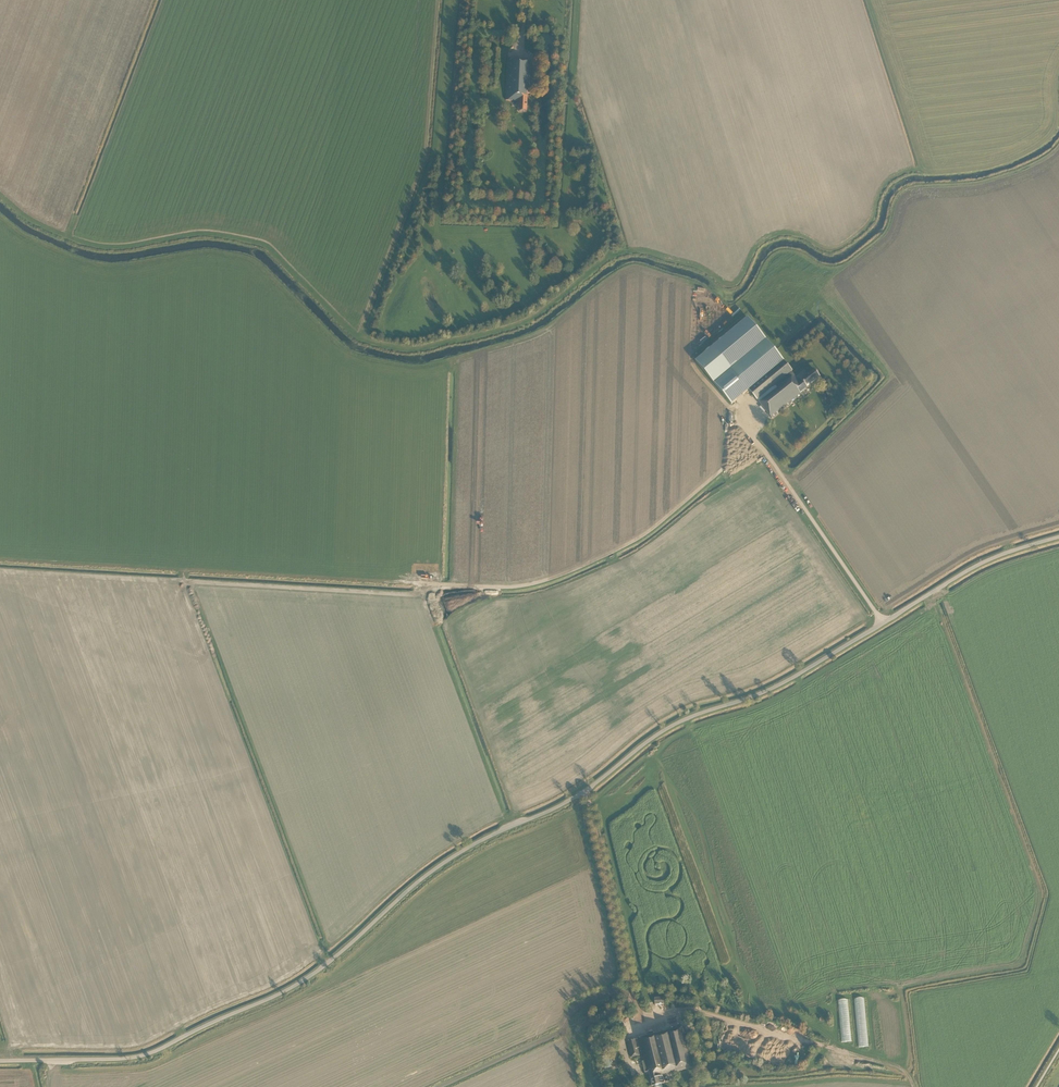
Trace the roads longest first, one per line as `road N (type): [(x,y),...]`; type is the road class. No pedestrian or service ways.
road 1 (tertiary): [(0,1063),(151,1055),(294,985),(446,861),(586,789)]
road 2 (tertiary): [(586,789),(676,724),(775,687),(974,567),(1058,536)]
road 3 (unclassified): [(639,1011),(586,789)]
road 4 (track): [(437,1086),(634,1000)]

